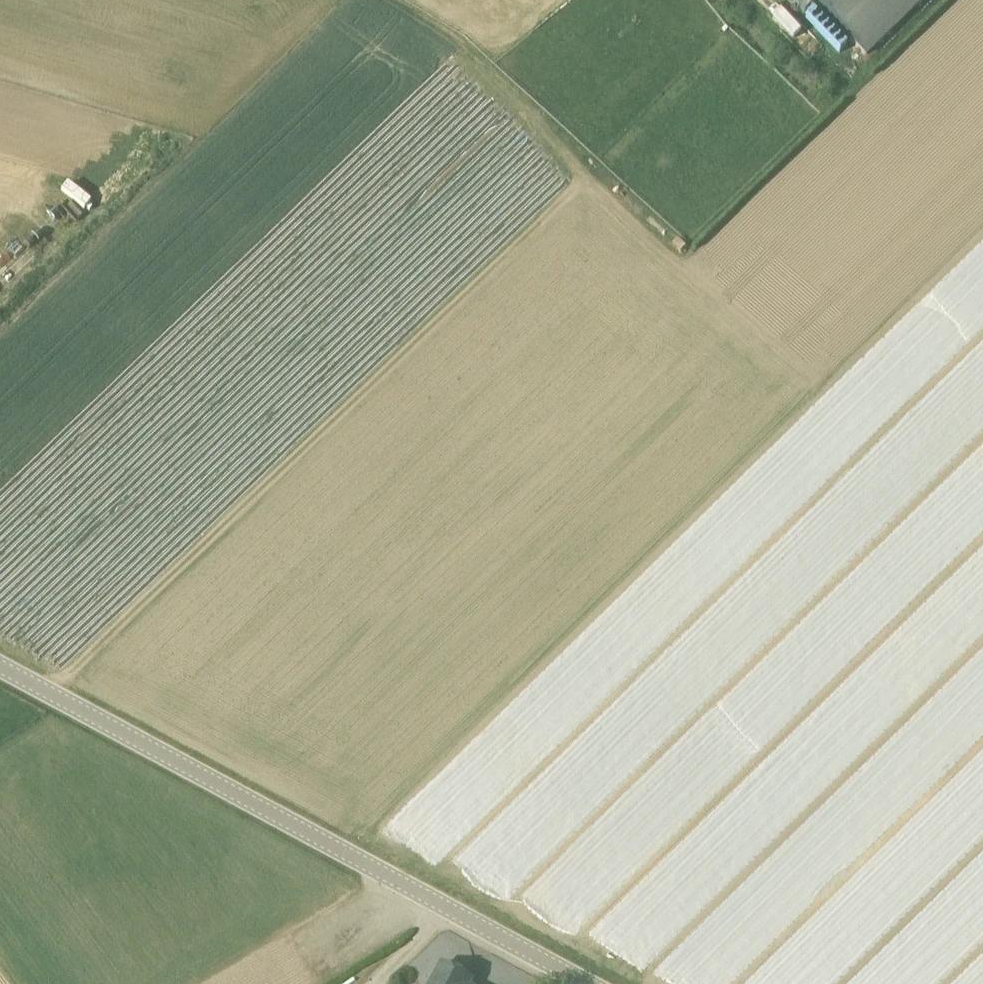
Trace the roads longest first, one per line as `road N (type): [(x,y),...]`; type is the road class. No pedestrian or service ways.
road 1 (unclassified): [(599,983),(0,665)]

